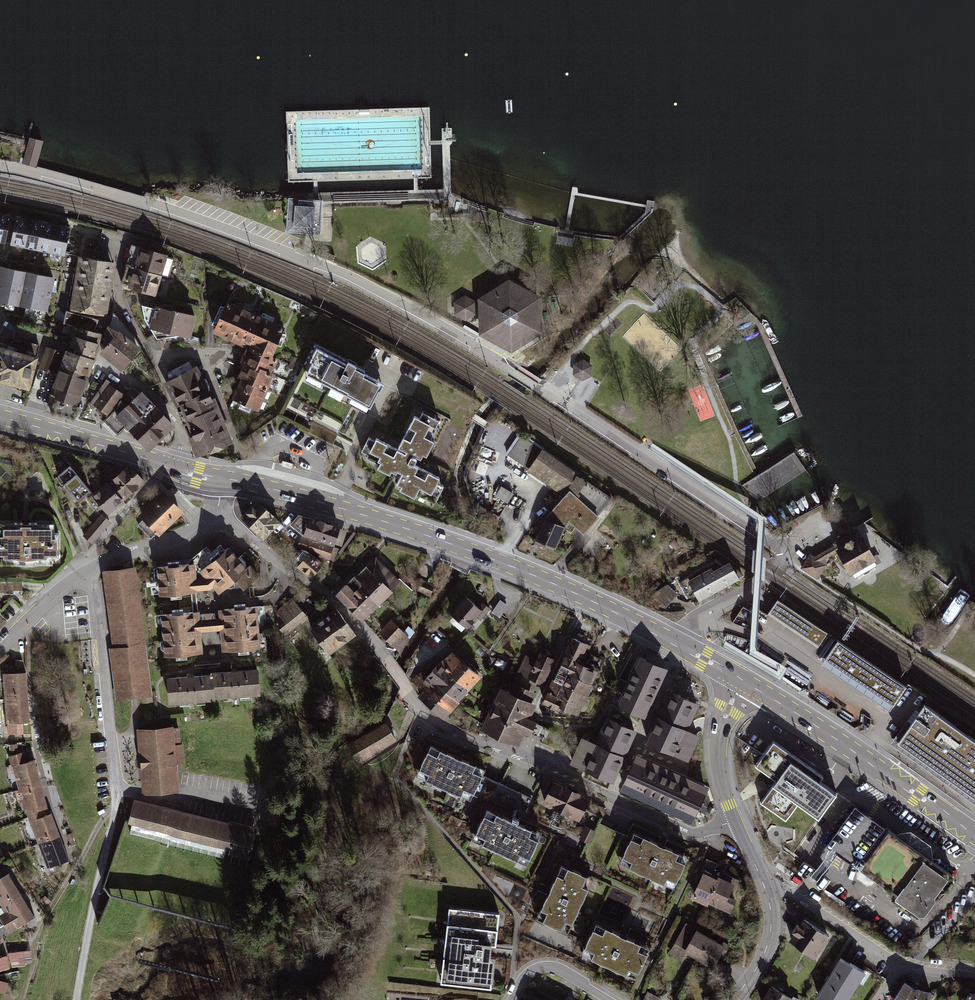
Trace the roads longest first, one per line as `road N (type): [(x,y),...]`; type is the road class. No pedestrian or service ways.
road 1 (residential): [(0,165),(223,228),(407,308),(778,548),(785,558),(760,583),(707,611),(678,645)]
road 2 (primary): [(228,481),(309,498),(482,554),(678,645)]
road 3 (residential): [(735,820),(688,833),(529,757),(461,735),(421,710),(403,682)]
road 4 (primary): [(741,681),(974,836)]
road 5 (residential): [(390,666),(330,596),(233,525),(210,518)]
road 6 (residential): [(118,788),(91,569)]
road 7 (track): [(76,999),(118,788)]
road 8 (residential): [(172,415),(93,357),(0,329)]
road 9 (primary): [(0,417),(179,469)]
road 10 (residential): [(901,964),(761,877)]
road 11 (secondary): [(741,681),(718,754),(735,820)]
road 12 (residential): [(153,363),(198,352),(235,441)]
road 13 (secondary): [(761,877),(770,938),(734,999)]
road 14 (residential): [(91,569),(210,518)]
road 15 (residential): [(153,363),(122,307),(117,242)]
road 16 (residential): [(0,649),(91,569)]

